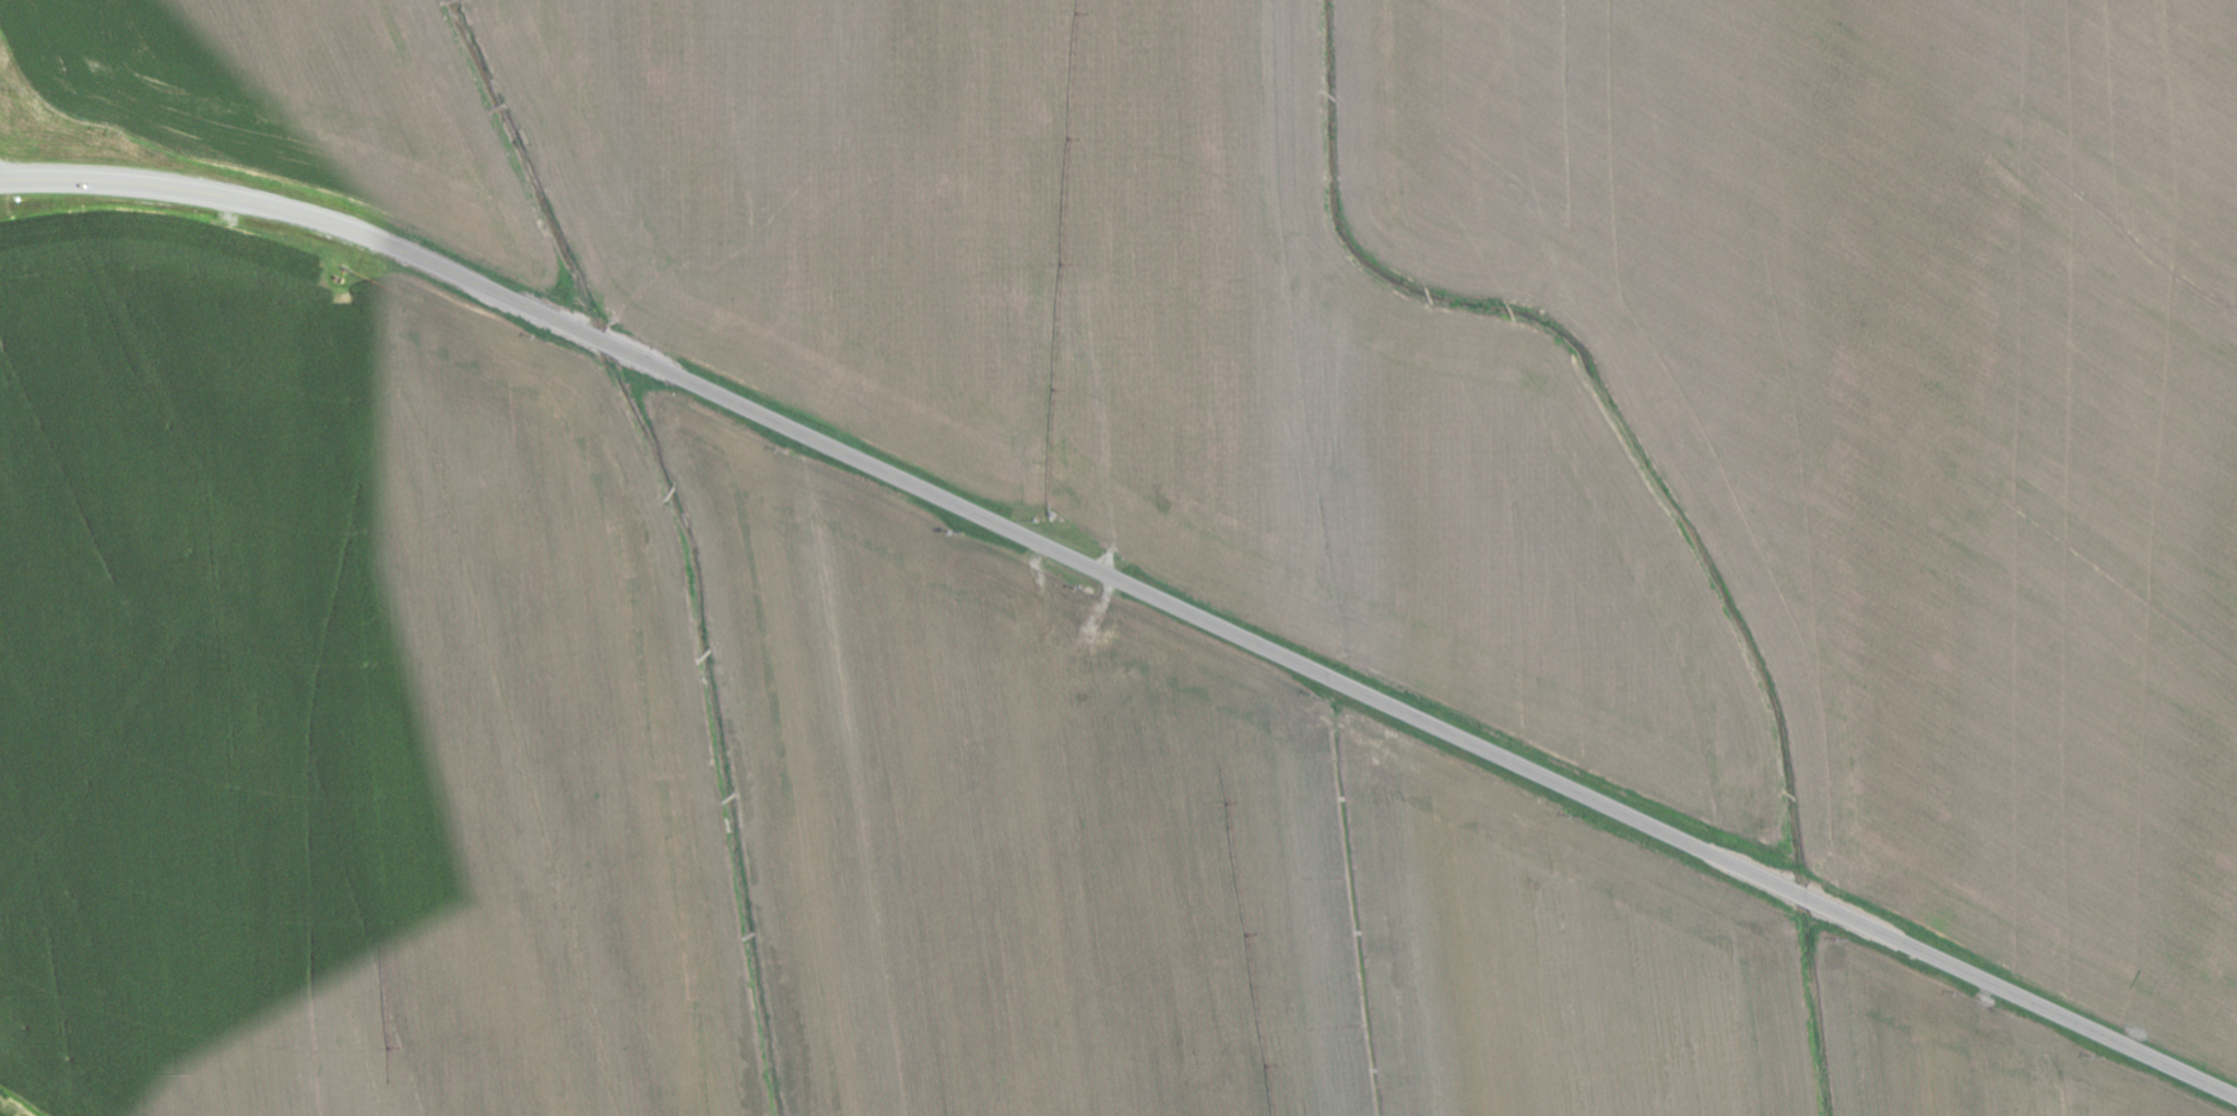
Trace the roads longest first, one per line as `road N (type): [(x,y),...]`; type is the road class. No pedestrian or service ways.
road 1 (trunk): [(0,186),(117,189),(242,206),(415,262),(2236,1097)]

